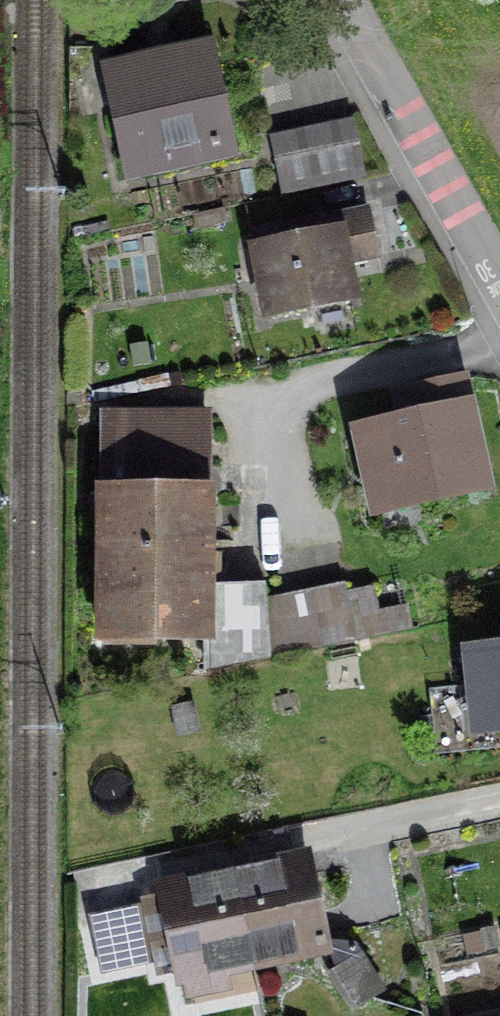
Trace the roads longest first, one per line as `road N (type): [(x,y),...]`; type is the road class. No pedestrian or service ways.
road 1 (residential): [(499,284),(346,0)]

